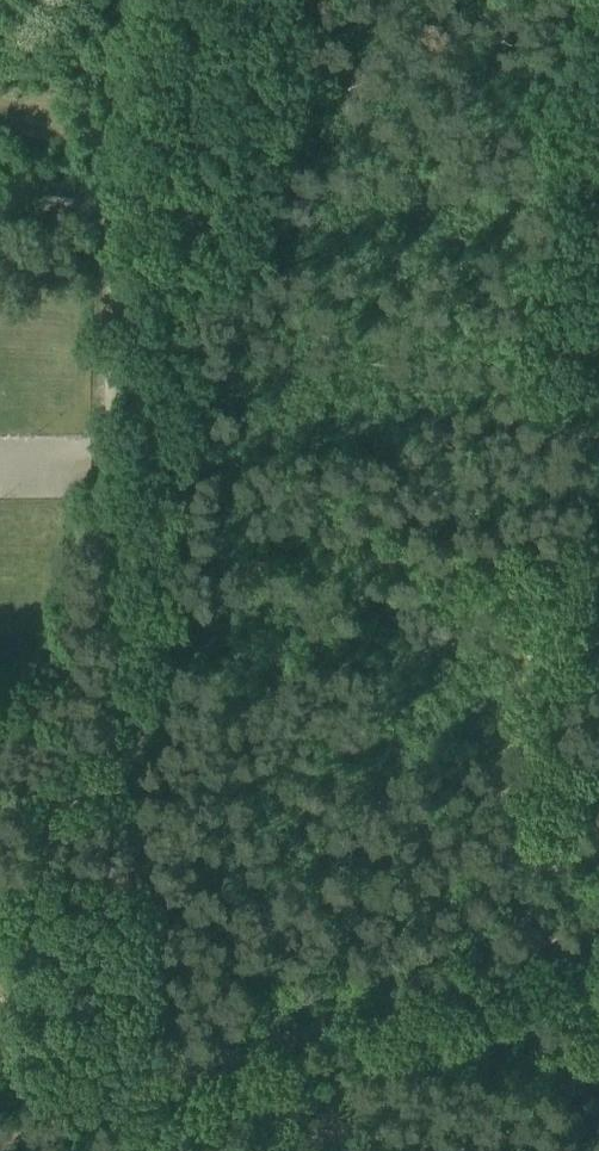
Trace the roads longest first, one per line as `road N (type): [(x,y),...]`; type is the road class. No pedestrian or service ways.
road 1 (track): [(187,1071),(141,889),(105,566),(106,473)]
road 2 (track): [(598,441),(273,561),(181,610),(160,670),(121,709)]
road 3 (unclassified): [(106,473),(111,157),(137,0)]
road 4 (track): [(224,1058),(598,918)]
road 5 (track): [(318,1107),(598,999)]
road 6 (track): [(0,1143),(187,1071)]

